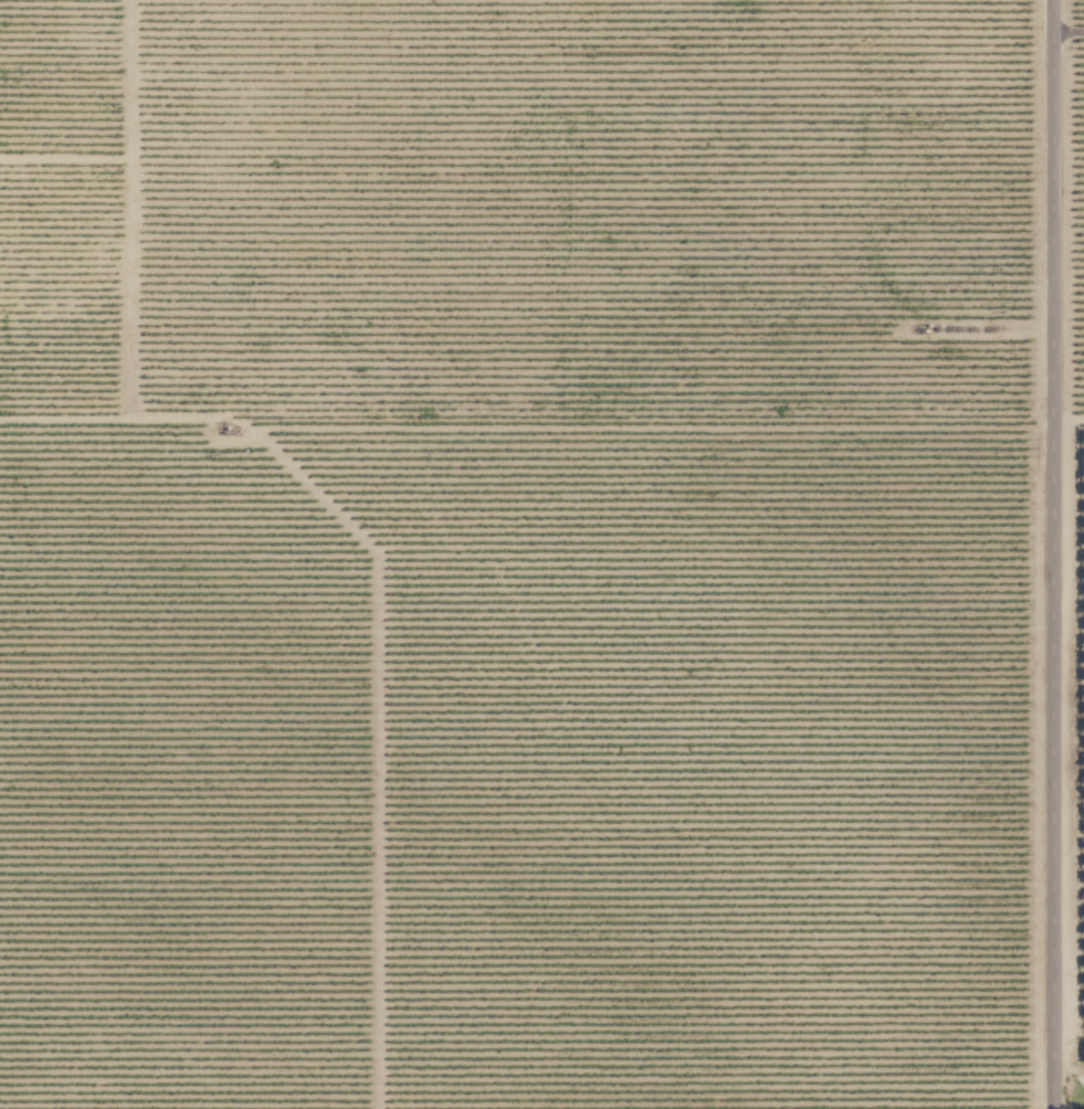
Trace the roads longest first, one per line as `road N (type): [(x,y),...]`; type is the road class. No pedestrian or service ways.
road 1 (residential): [(1054,0),(1055,1108)]

